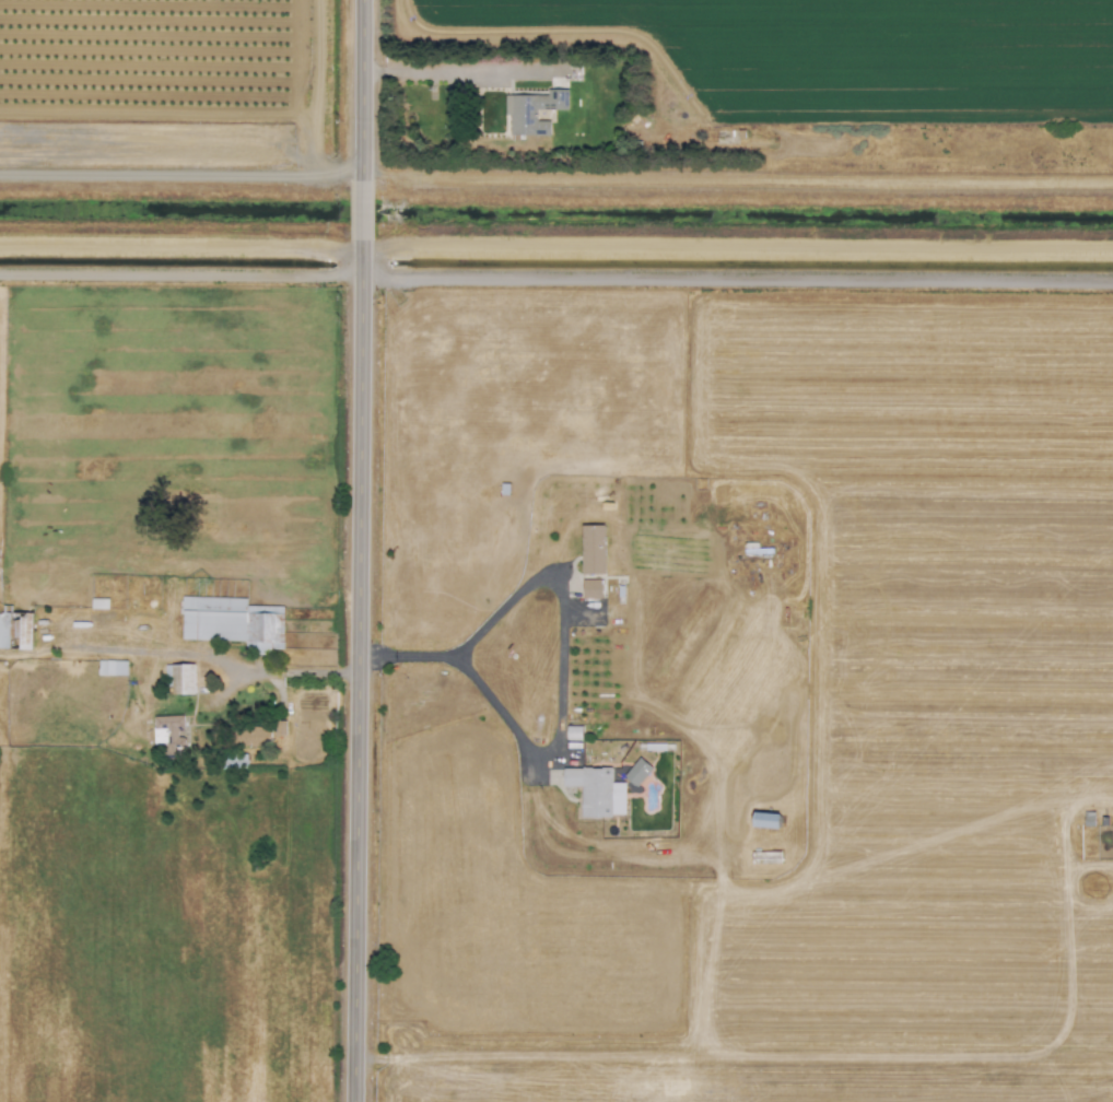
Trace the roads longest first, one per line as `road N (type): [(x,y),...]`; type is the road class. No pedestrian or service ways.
road 1 (track): [(0,174),(318,176),(356,157),(444,181),(1112,189)]
road 2 (track): [(1112,260),(0,253)]
road 3 (tertiary): [(348,1101),(354,237)]
road 4 (residential): [(1112,279),(356,276)]
road 5 (track): [(318,176),(303,162),(237,149),(0,147)]
road 6 (tertiary): [(355,177),(358,0)]

